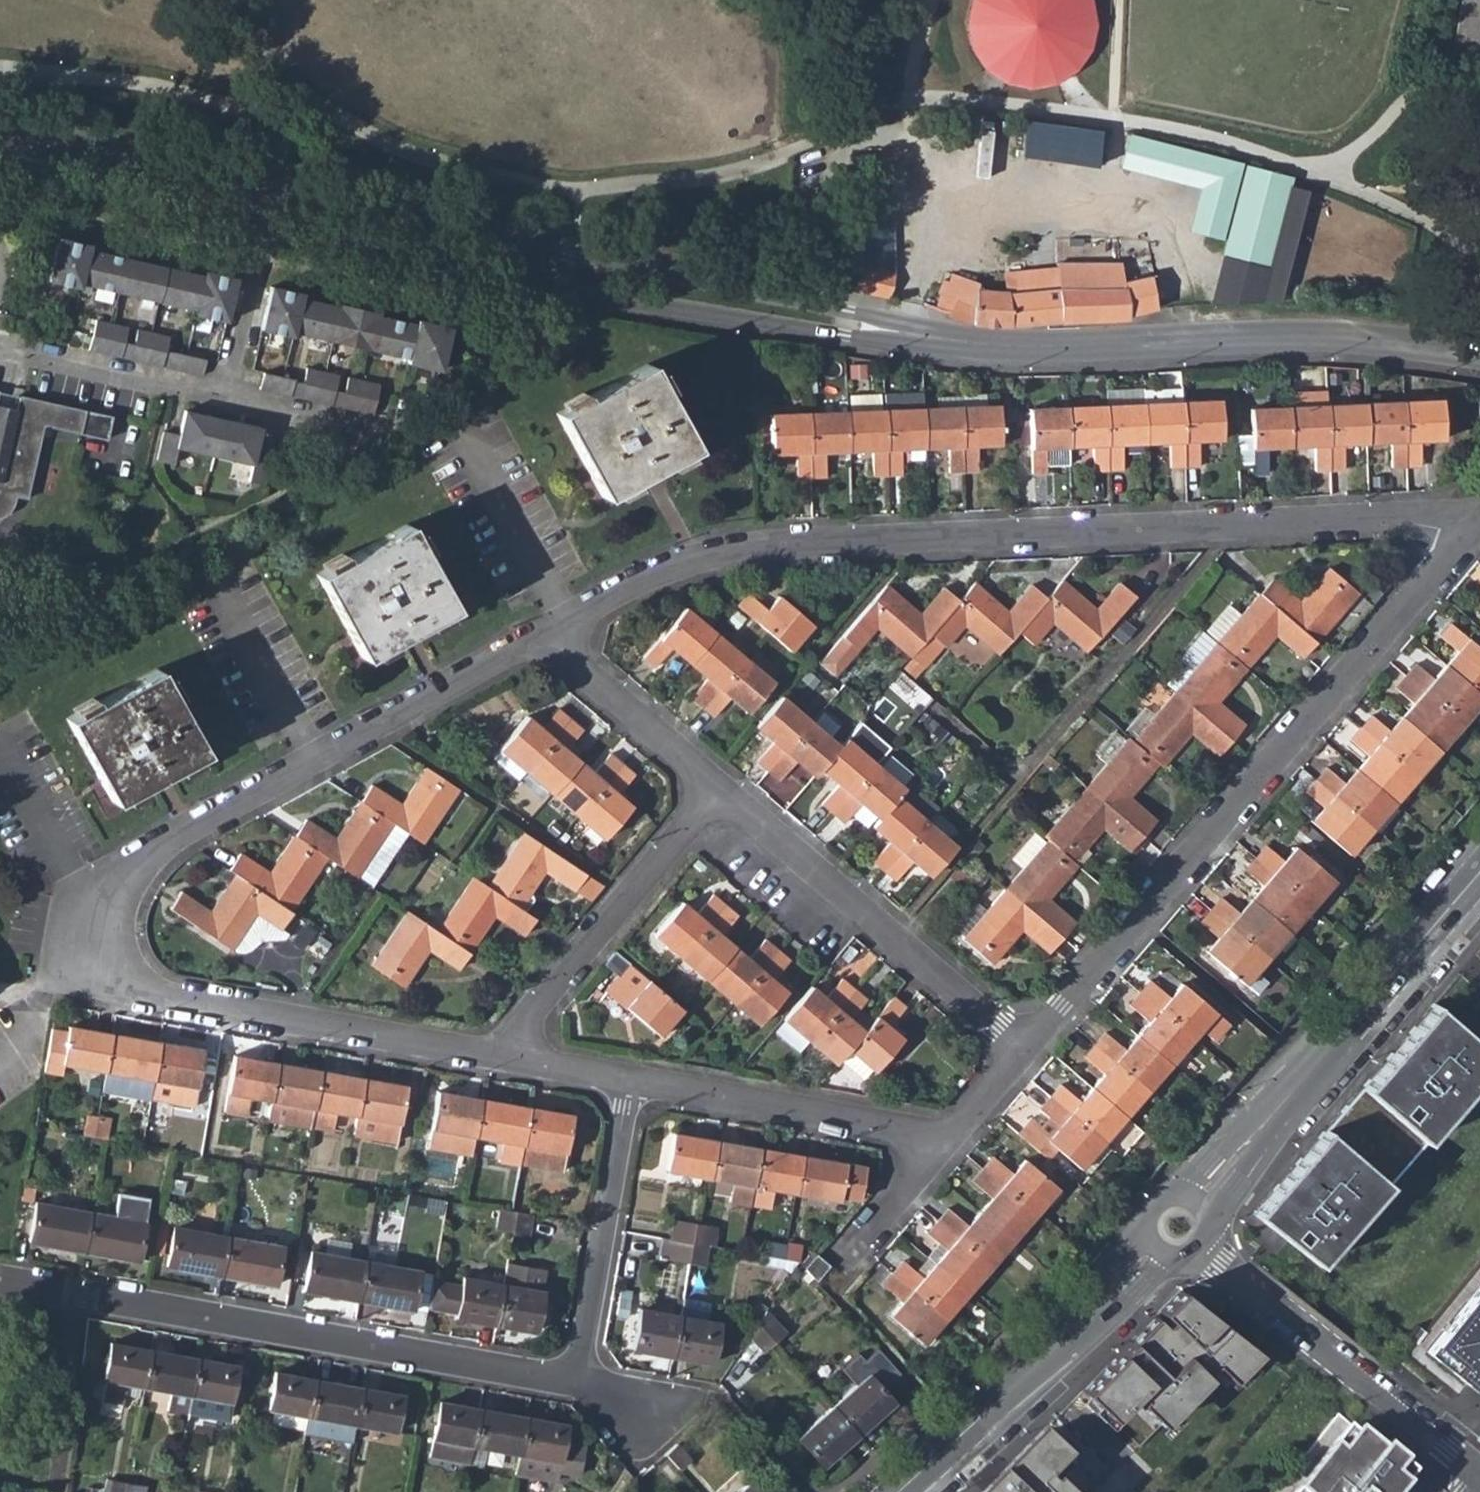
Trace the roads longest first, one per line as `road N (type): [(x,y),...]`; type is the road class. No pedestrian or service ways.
road 1 (tertiary): [(1125,347),(849,317),(0,120)]
road 2 (tertiary): [(0,163),(561,291),(979,362),(1125,347)]
road 3 (residential): [(542,636),(170,839),(119,875),(98,909),(102,959),(139,990),(492,1057)]
road 4 (residential): [(1467,537),(1387,522),(782,546),(710,556),(642,577),(542,636)]
road 5 (residential): [(1467,537),(1023,1048)]
road 6 (residential): [(0,1281),(576,1384)]
road 7 (secondary): [(1178,1226),(1479,877)]
road 8 (residential): [(1023,1048),(719,791)]
road 9 (secondary): [(900,1491),(1178,1226)]
road 10 (tertiary): [(1125,347),(1308,338),(1401,344),(1479,360)]
road 11 (residential): [(719,791),(492,1057)]
road 12 (residential): [(629,1081),(942,1142)]
road 13 (residential): [(576,1384),(629,1081)]
road 14 (residential): [(719,791),(542,636)]
road 15 (residential): [(1335,1356),(1479,1180)]
road 16 (residential): [(1335,1356),(1178,1226)]
road 17 (residential): [(1479,1471),(1335,1356)]
road 18 (residential): [(942,1142),(847,1254)]
road 19 (residential): [(492,1057),(629,1081)]
road 20 (residential): [(1023,1048),(942,1142)]

